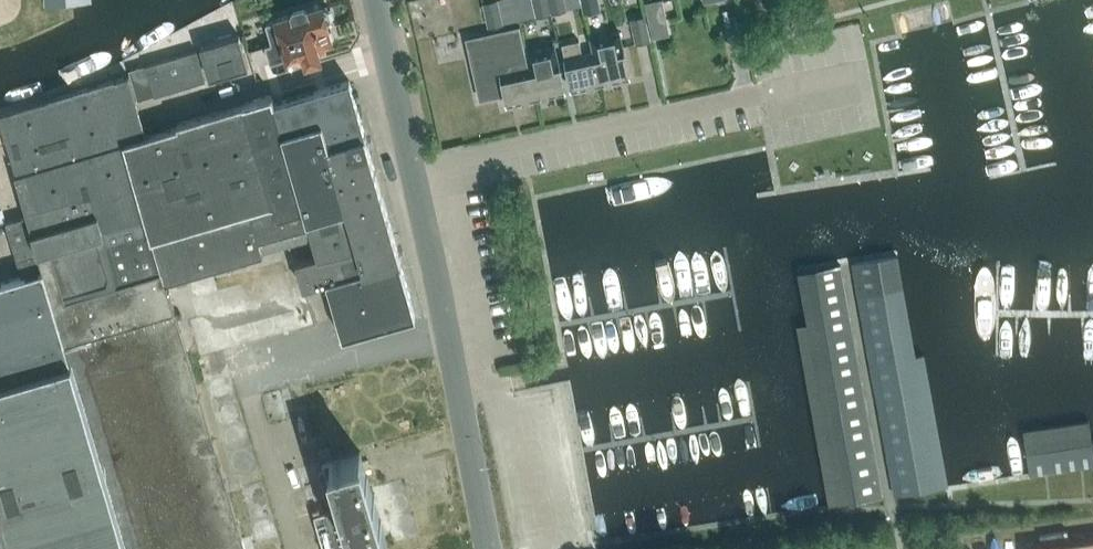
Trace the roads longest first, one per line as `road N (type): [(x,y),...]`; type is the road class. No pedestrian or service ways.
road 1 (unclassified): [(413,185),(853,98)]
road 2 (unclassified): [(487,548),(413,185)]
road 3 (unclassified): [(413,185),(379,0)]

